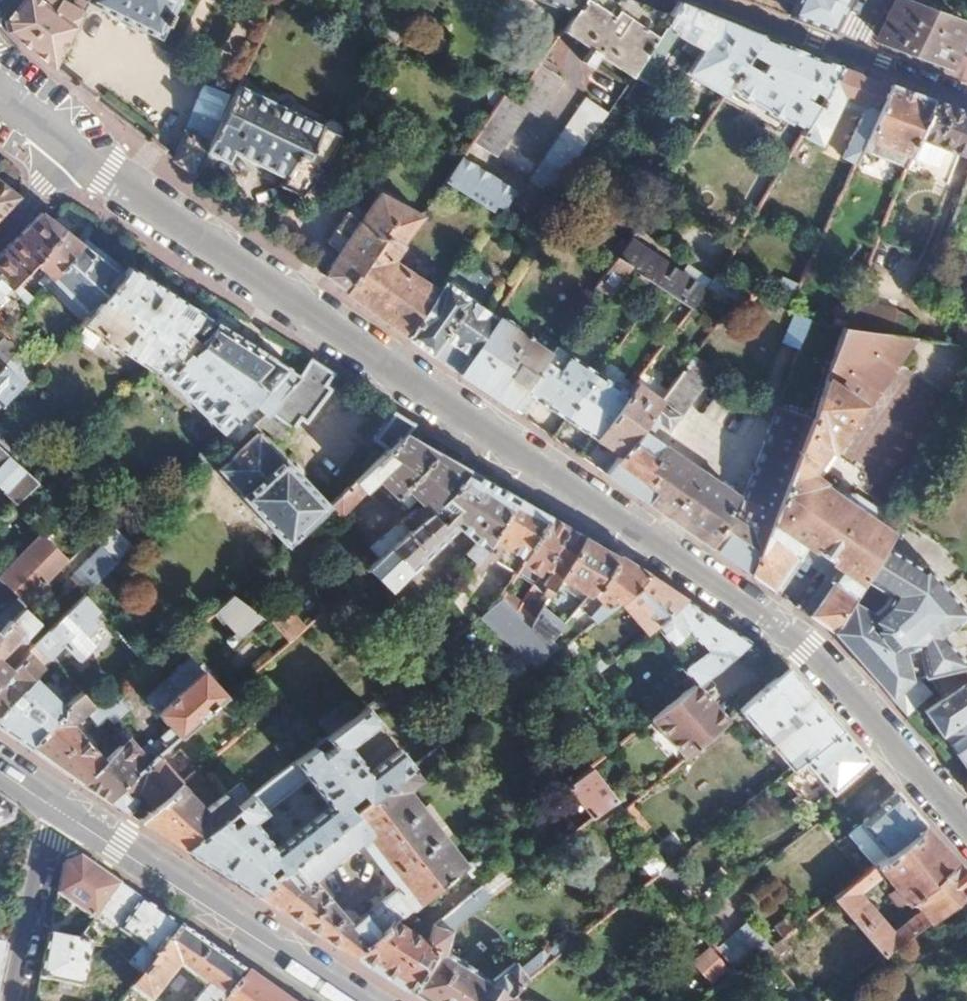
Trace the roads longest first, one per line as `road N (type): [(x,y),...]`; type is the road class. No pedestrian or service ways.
road 1 (residential): [(966,848),(796,656),(728,602),(259,289),(66,149)]
road 2 (secondary): [(60,811),(351,1000)]
road 3 (residential): [(7,1000),(42,839),(60,811)]
road 4 (residential): [(706,0),(840,49)]
road 5 (residential): [(840,49),(966,98)]

